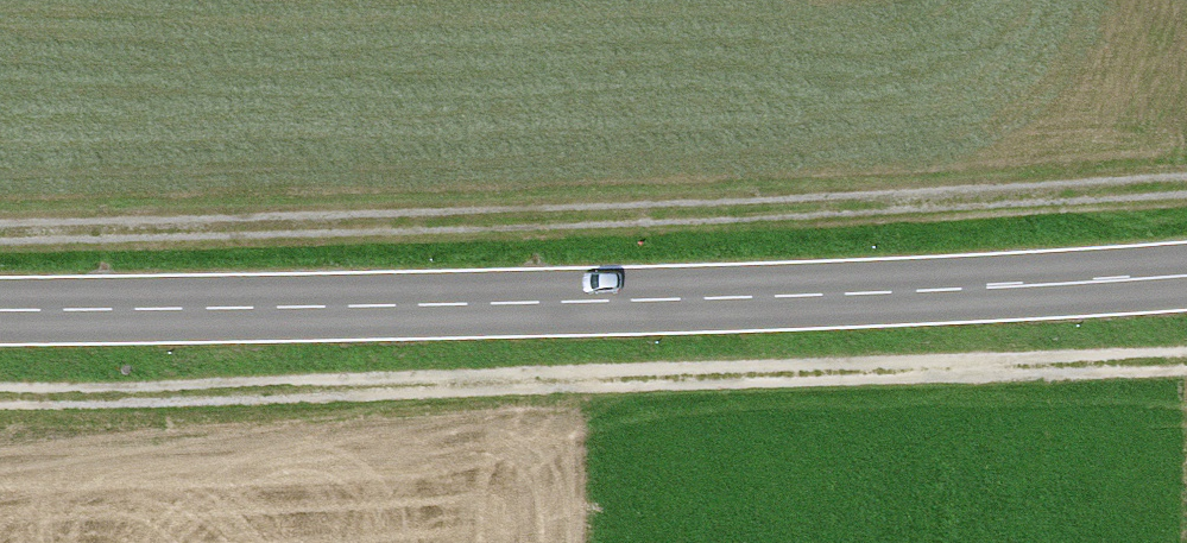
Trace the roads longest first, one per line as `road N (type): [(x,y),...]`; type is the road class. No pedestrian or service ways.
road 1 (track): [(1186,180),(527,217),(0,225)]
road 2 (primary): [(1186,272),(996,288),(247,311),(0,310)]
road 3 (track): [(0,399),(287,396),(1186,360)]

